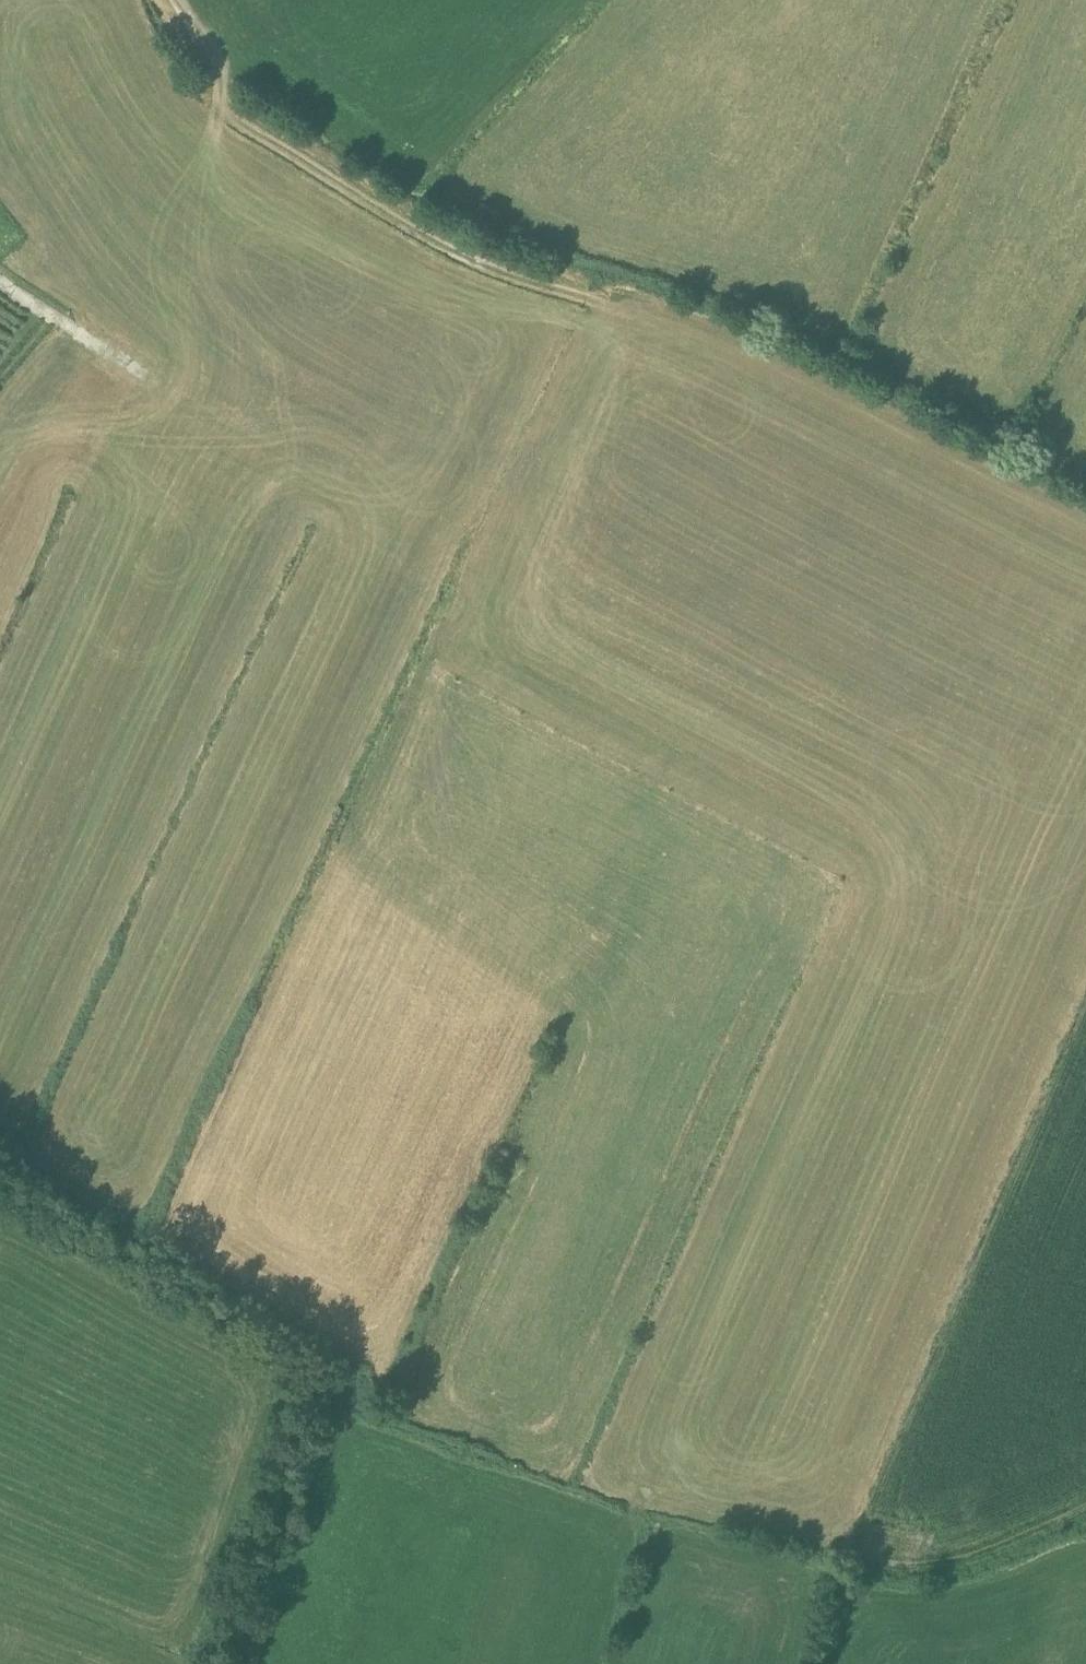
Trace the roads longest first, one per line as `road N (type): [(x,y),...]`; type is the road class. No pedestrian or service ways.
road 1 (track): [(1085,525),(732,337),(477,258),(389,219),(243,121),(217,62),(170,0)]

